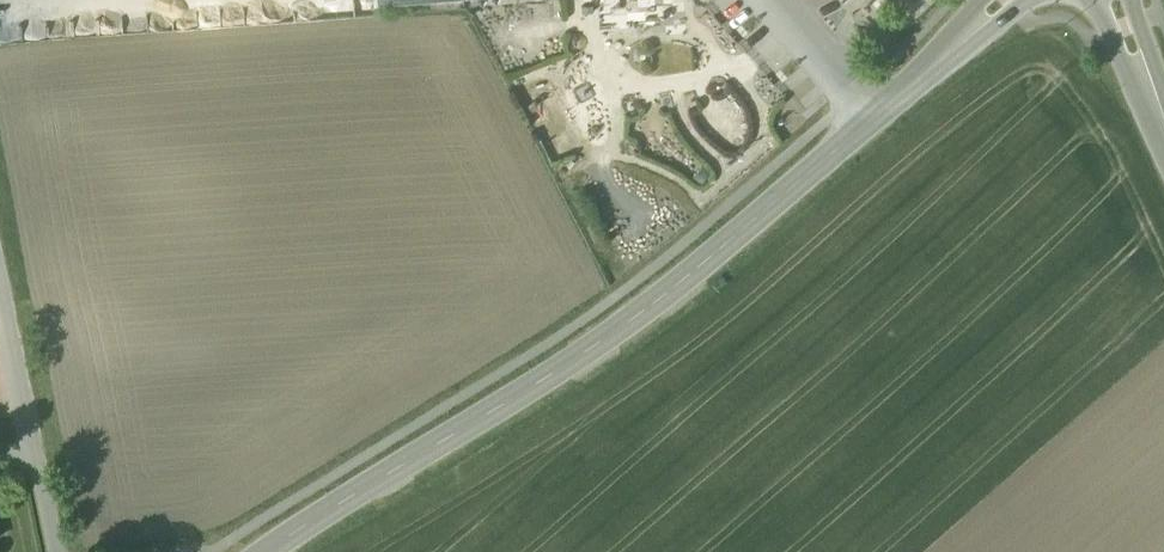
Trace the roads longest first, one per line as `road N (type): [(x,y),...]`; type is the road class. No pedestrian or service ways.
road 1 (tertiary): [(264,551),(657,301),(1002,0)]
road 2 (unclassified): [(0,275),(61,551)]
road 3 (tertiary): [(1114,0),(1163,130)]

